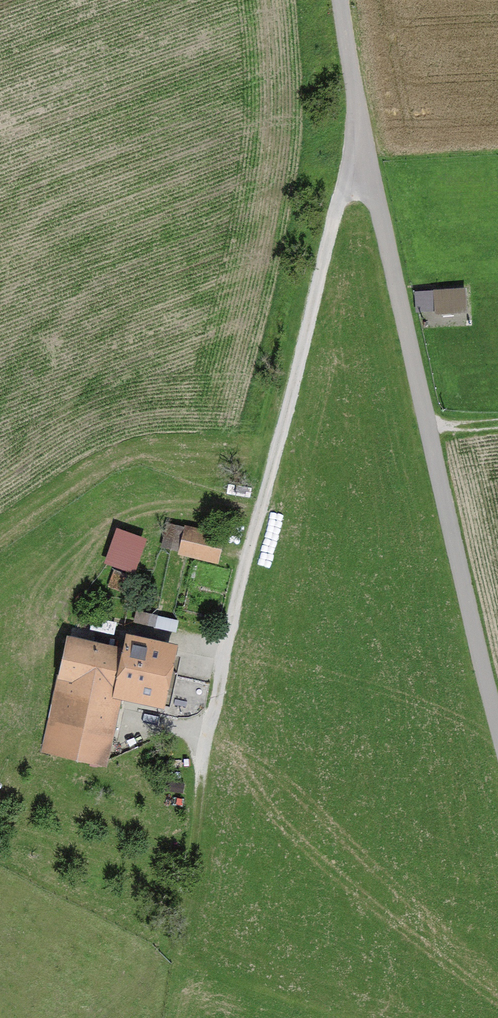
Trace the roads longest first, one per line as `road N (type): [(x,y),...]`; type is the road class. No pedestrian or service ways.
road 1 (residential): [(366,145),(337,209),(203,768)]
road 2 (unclassified): [(497,724),(366,145)]
road 3 (residential): [(341,0),(366,145)]

